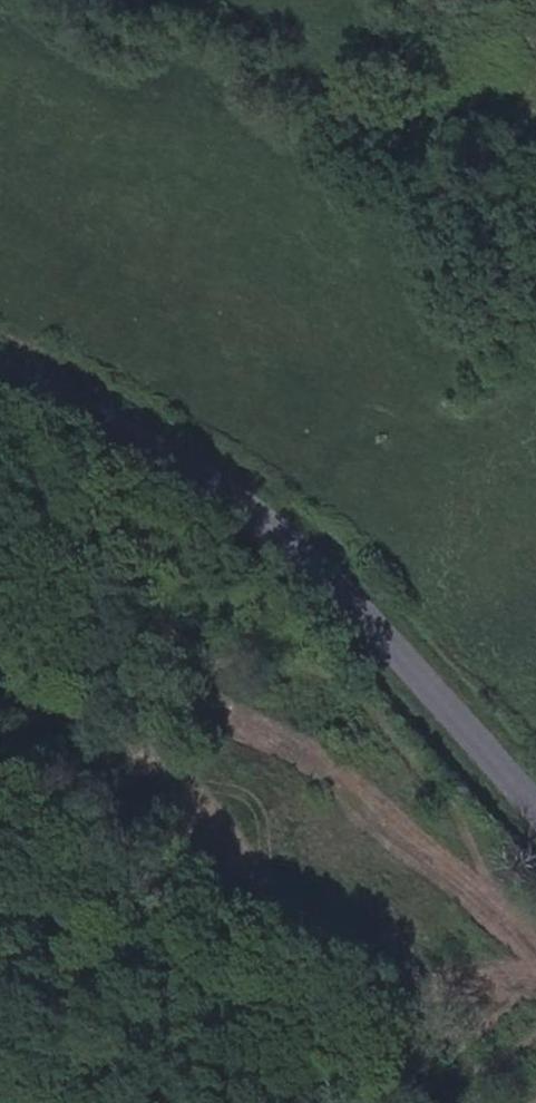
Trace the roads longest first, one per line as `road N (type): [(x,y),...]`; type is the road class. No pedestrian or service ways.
road 1 (tertiary): [(0,402),(278,544),(535,824)]

